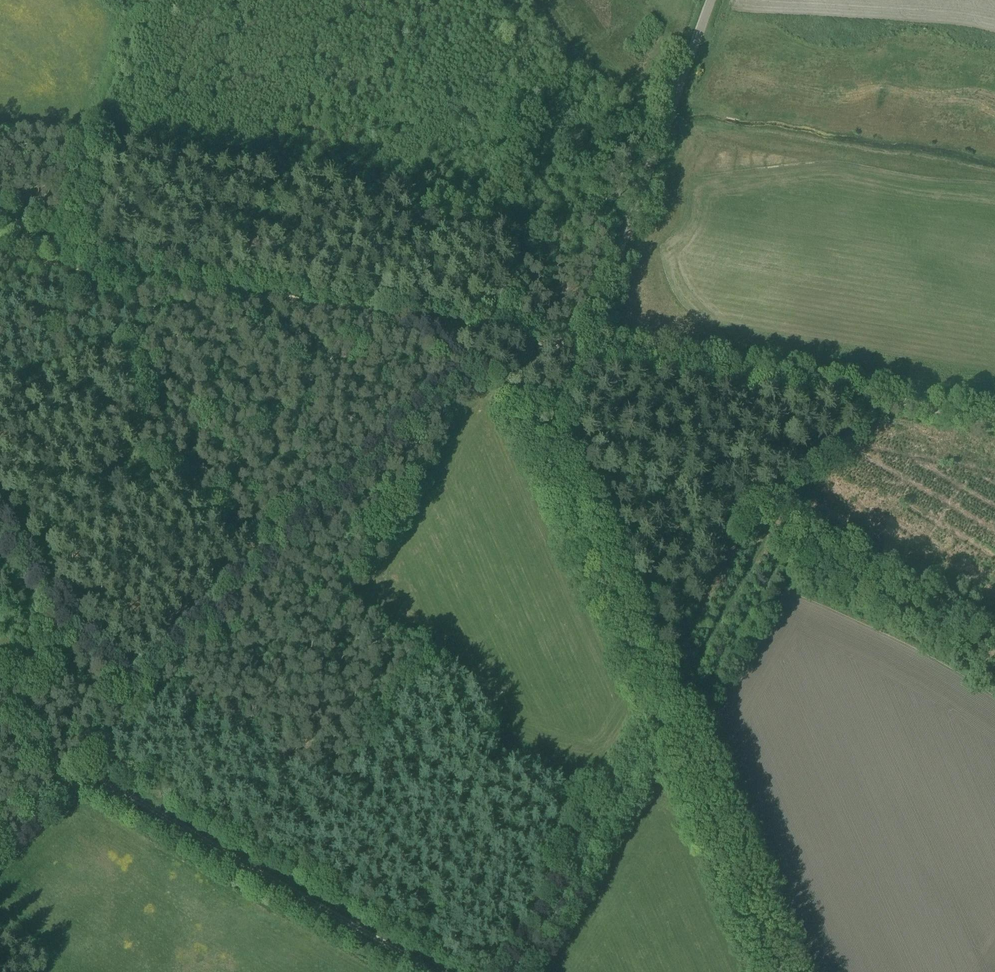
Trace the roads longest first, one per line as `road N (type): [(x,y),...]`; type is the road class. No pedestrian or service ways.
road 1 (unclassified): [(778,971),(554,445),(556,419),(710,0)]
road 2 (track): [(994,420),(0,254)]
road 3 (track): [(463,328),(994,656)]
road 4 (track): [(121,700),(492,348)]
road 5 (track): [(86,775),(423,971)]
road 6 (track): [(0,539),(121,700)]

